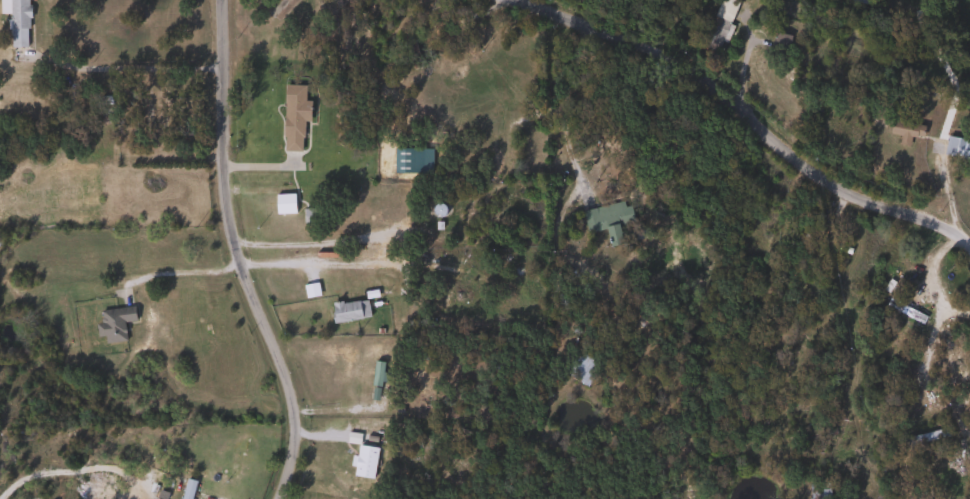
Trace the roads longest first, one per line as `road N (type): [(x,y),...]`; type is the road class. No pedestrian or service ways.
road 1 (residential): [(509,0),(673,70),(817,180),(941,229),(969,252)]
road 2 (residential): [(218,0),(222,205),(292,424),(274,498)]

